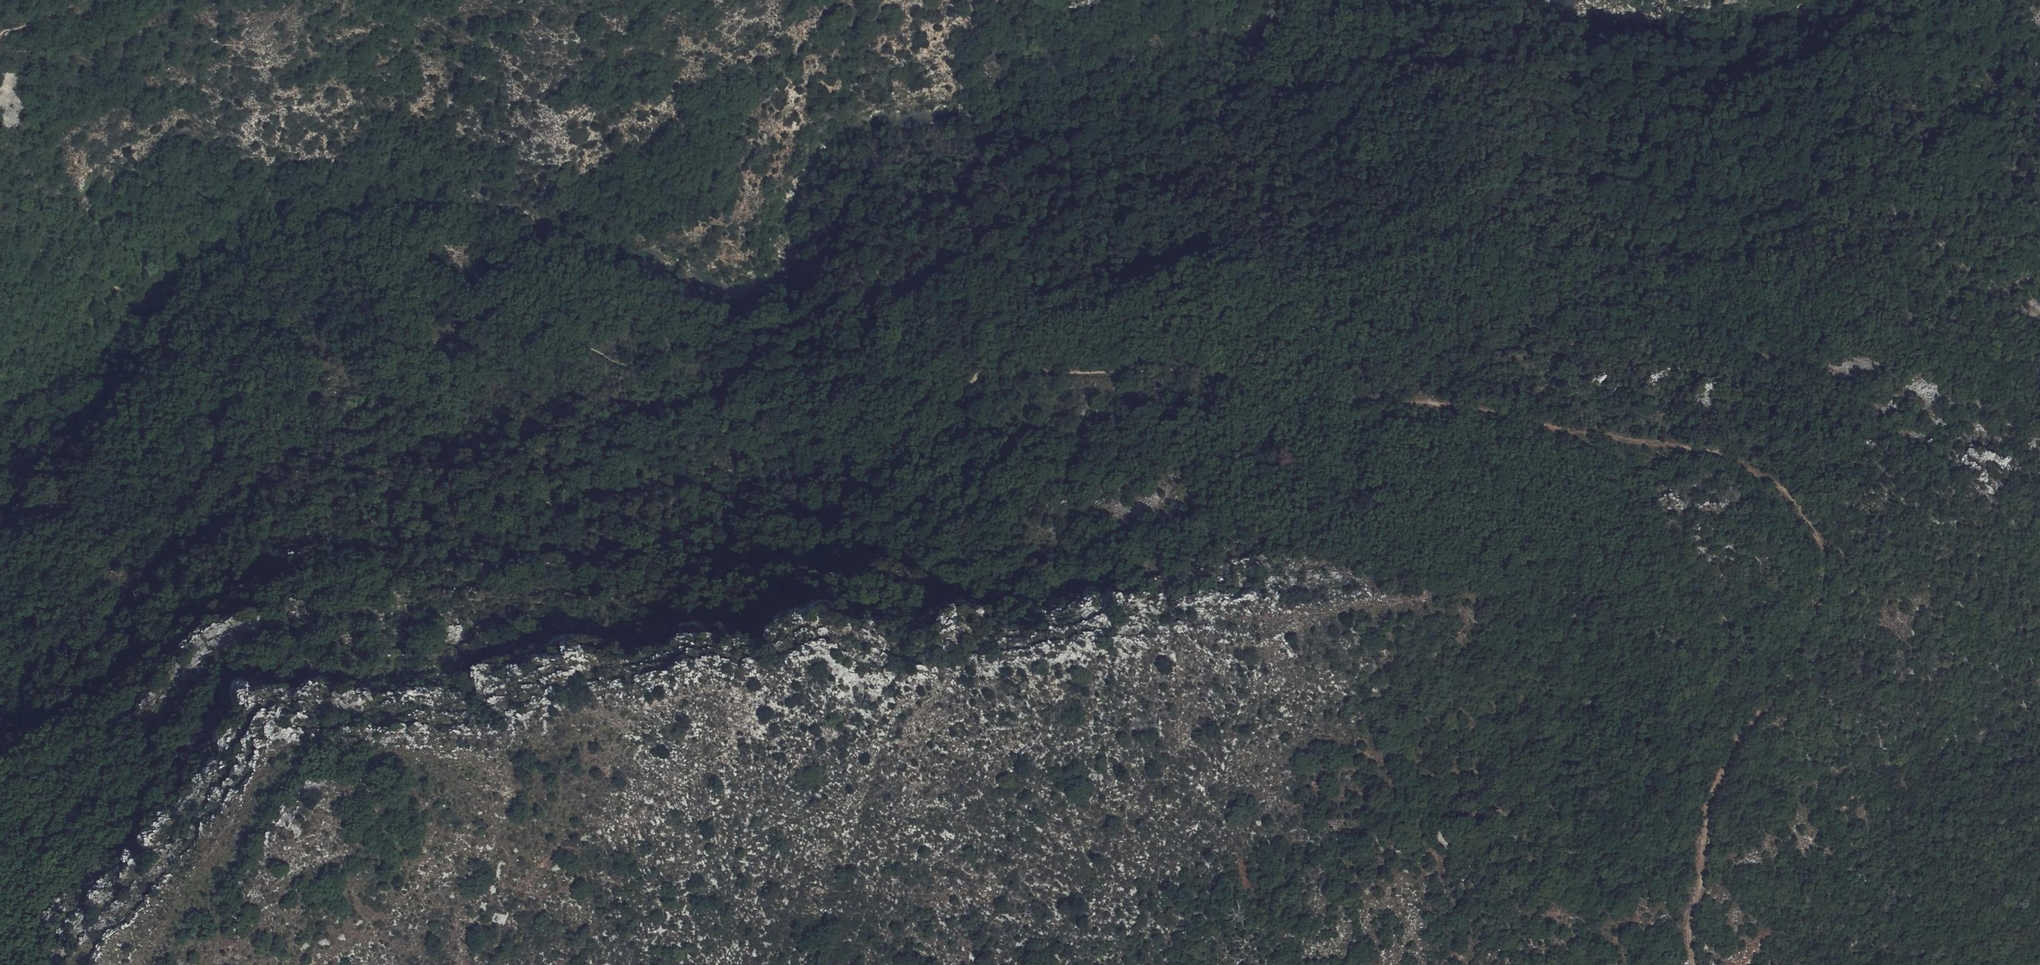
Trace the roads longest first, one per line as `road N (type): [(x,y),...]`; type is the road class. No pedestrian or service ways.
road 1 (track): [(1787,489),(1817,542),(1814,614),(1722,771),(1692,927),(1694,964)]

